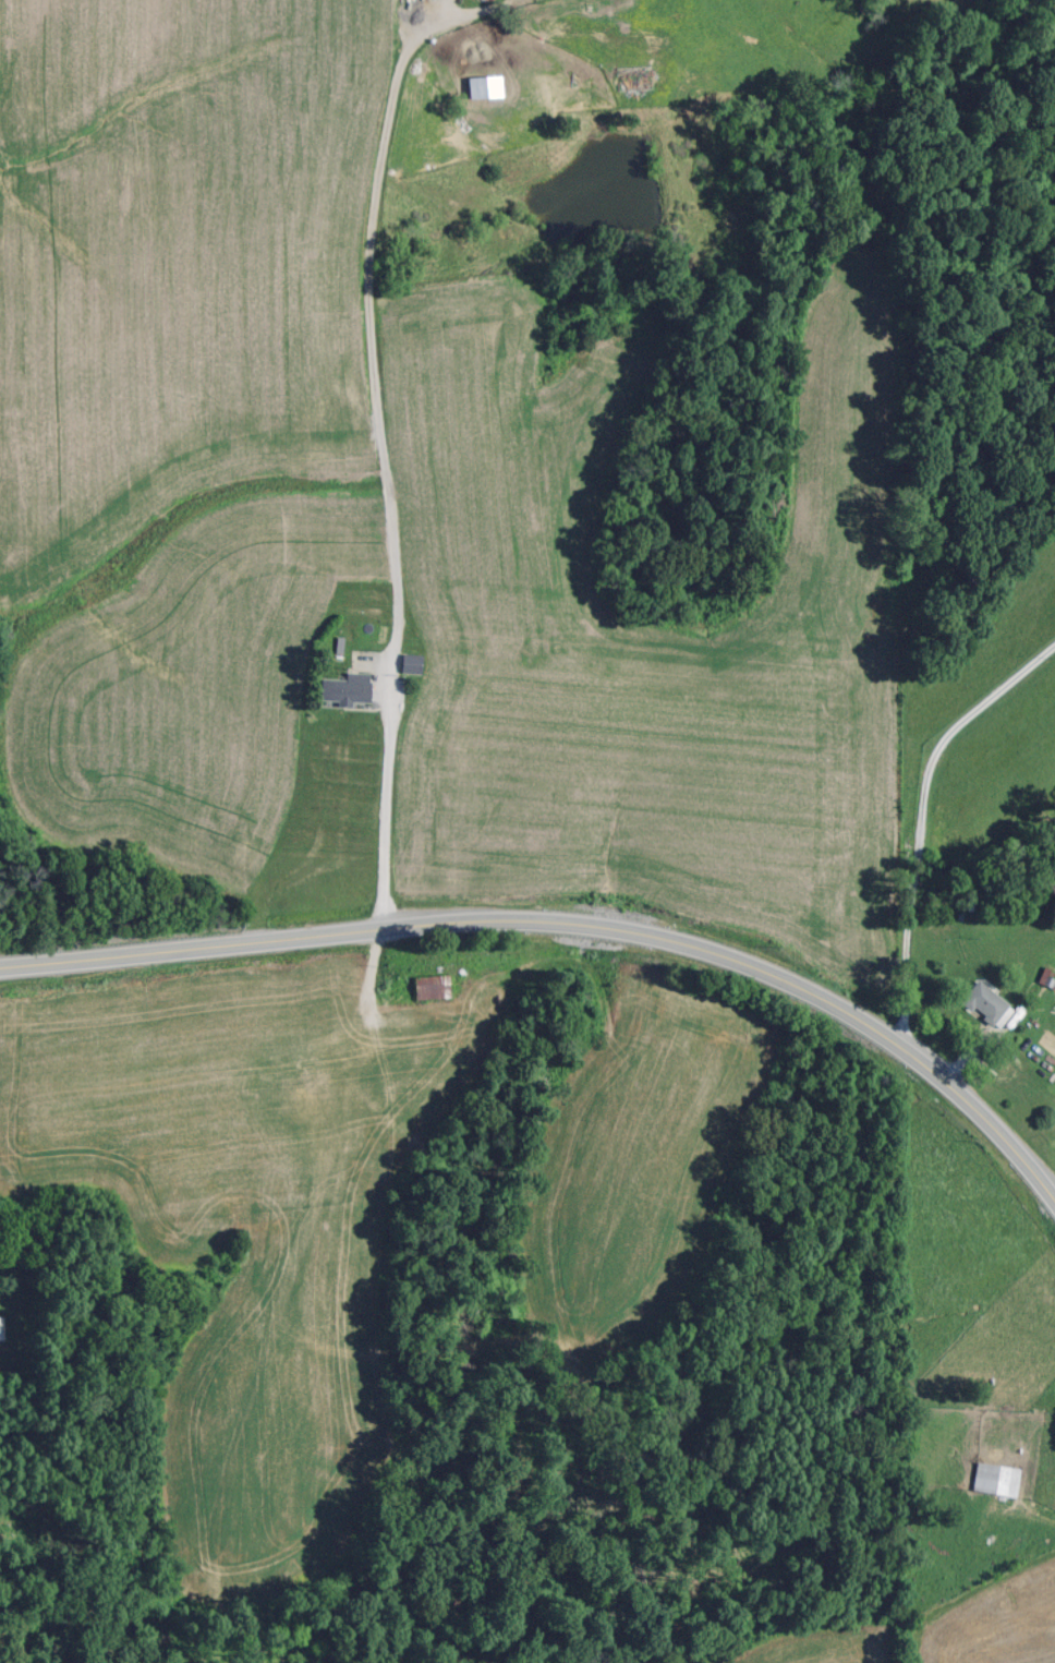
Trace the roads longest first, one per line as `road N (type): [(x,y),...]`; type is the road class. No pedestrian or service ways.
road 1 (secondary): [(0,964),(447,920),(538,917),(630,927),(768,968),(884,1029),(999,1125),(1054,1190)]

